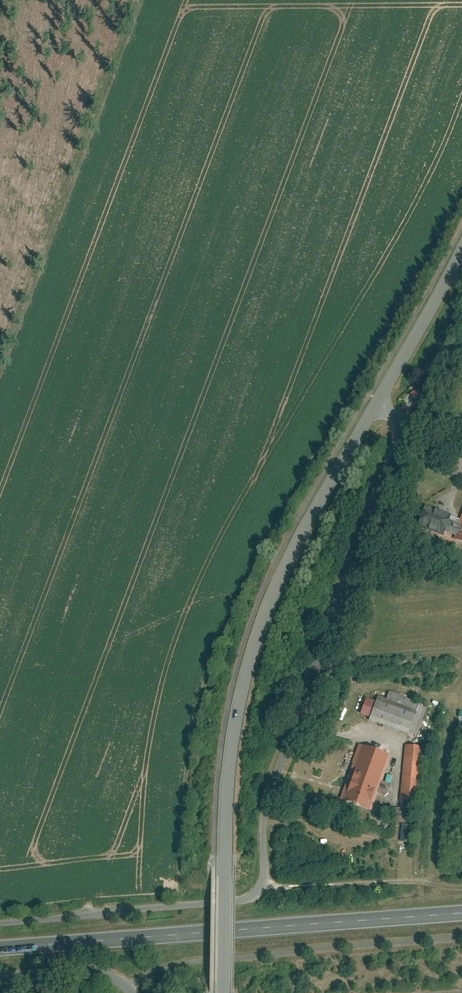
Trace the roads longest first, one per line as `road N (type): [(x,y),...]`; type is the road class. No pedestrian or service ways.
road 1 (unclassified): [(0,919),(243,901),(262,887),(267,804),(401,452),(397,417),(377,407)]
road 2 (tertiary): [(377,407),(304,530),(242,688),(226,801),(225,992)]
road 3 (primary): [(461,914),(0,949)]
road 4 (track): [(262,887),(423,880),(461,700)]
road 5 (tertiary): [(461,255),(377,407)]
road 6 (unclassified): [(133,992),(110,976),(0,978)]

